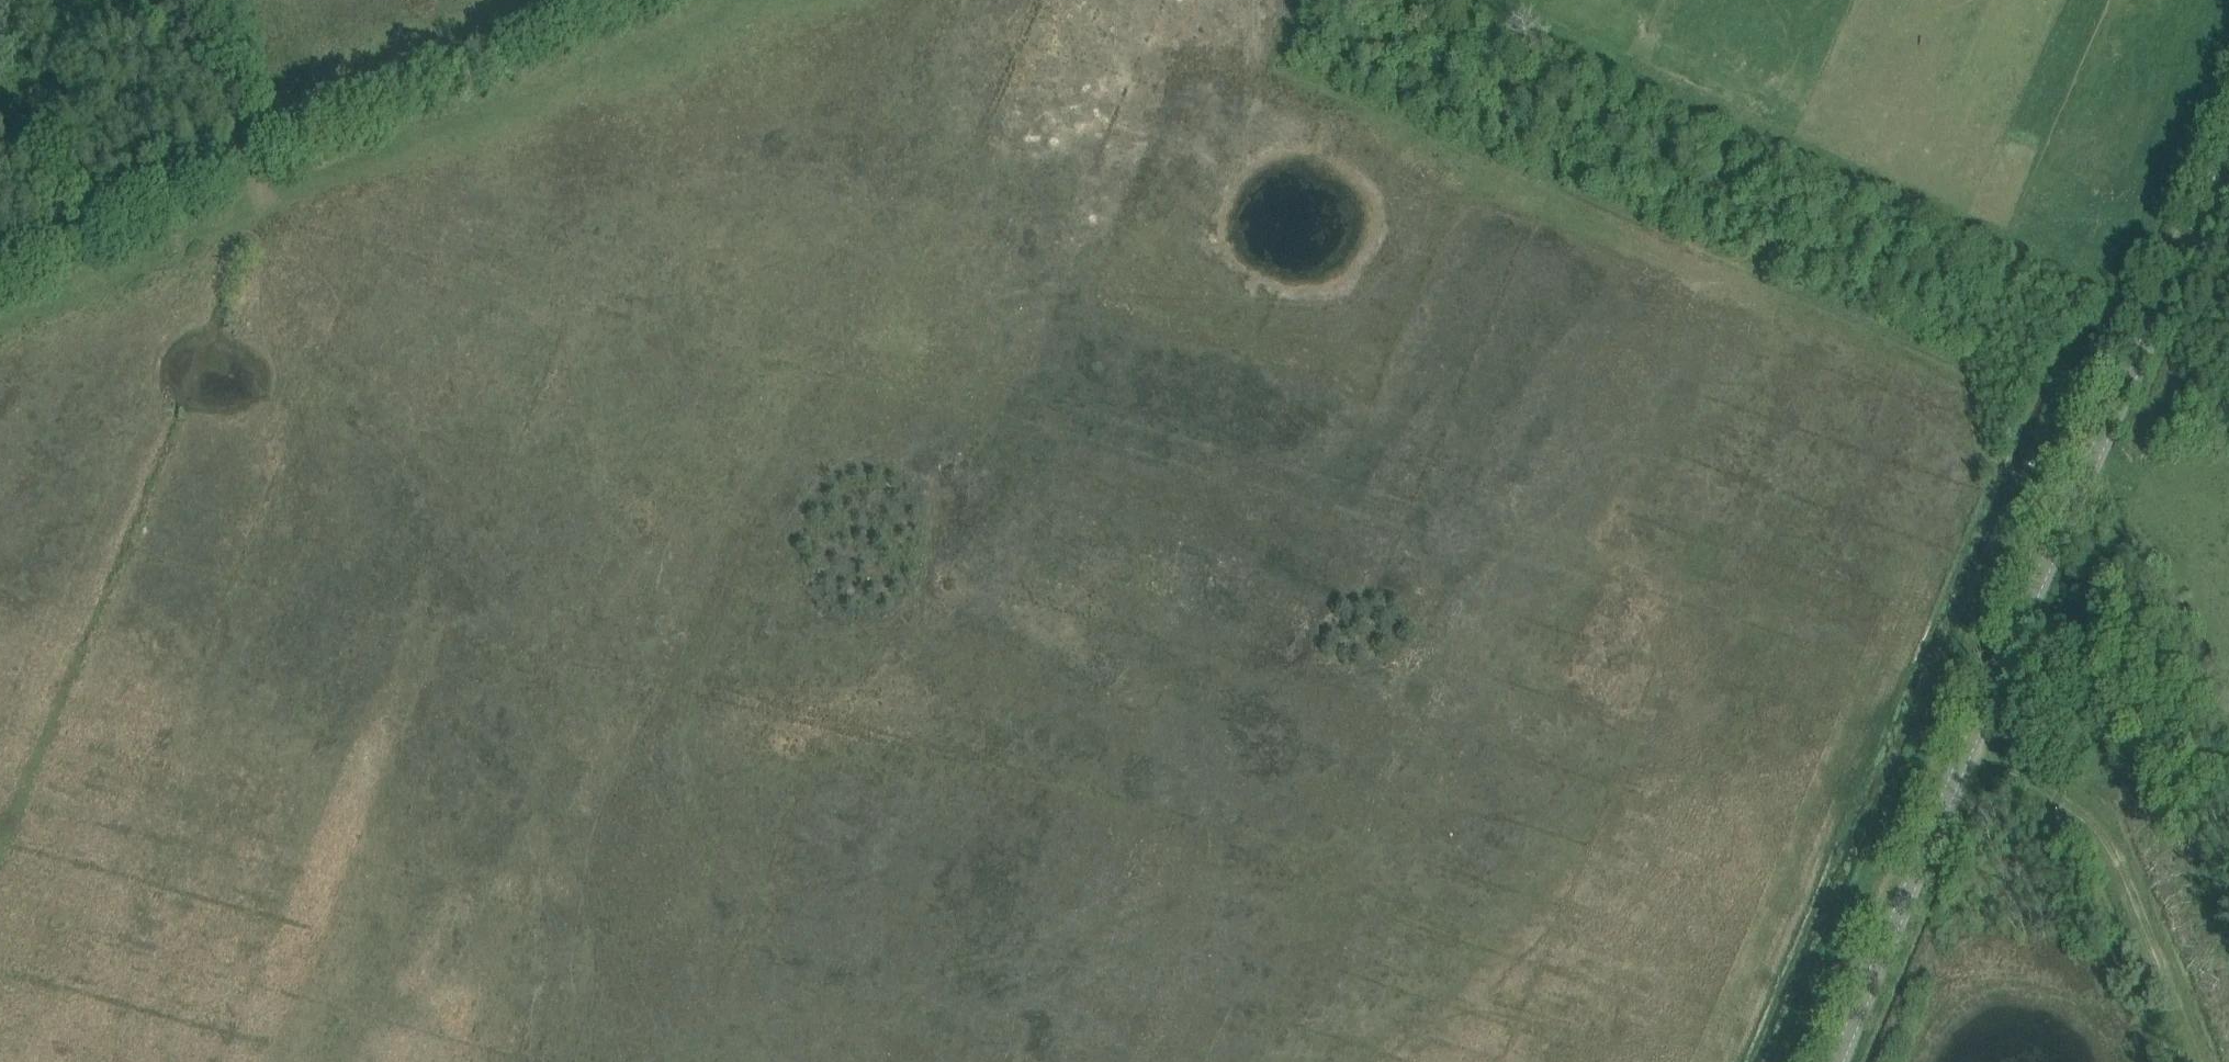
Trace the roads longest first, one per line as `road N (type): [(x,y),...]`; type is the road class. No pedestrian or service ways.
road 1 (tertiary): [(1838,1061),(2032,600),(2228,160)]
road 2 (unclassified): [(0,266),(380,88),(590,0)]
road 3 (track): [(1967,752),(2055,796),(2104,843),(2197,1061)]

